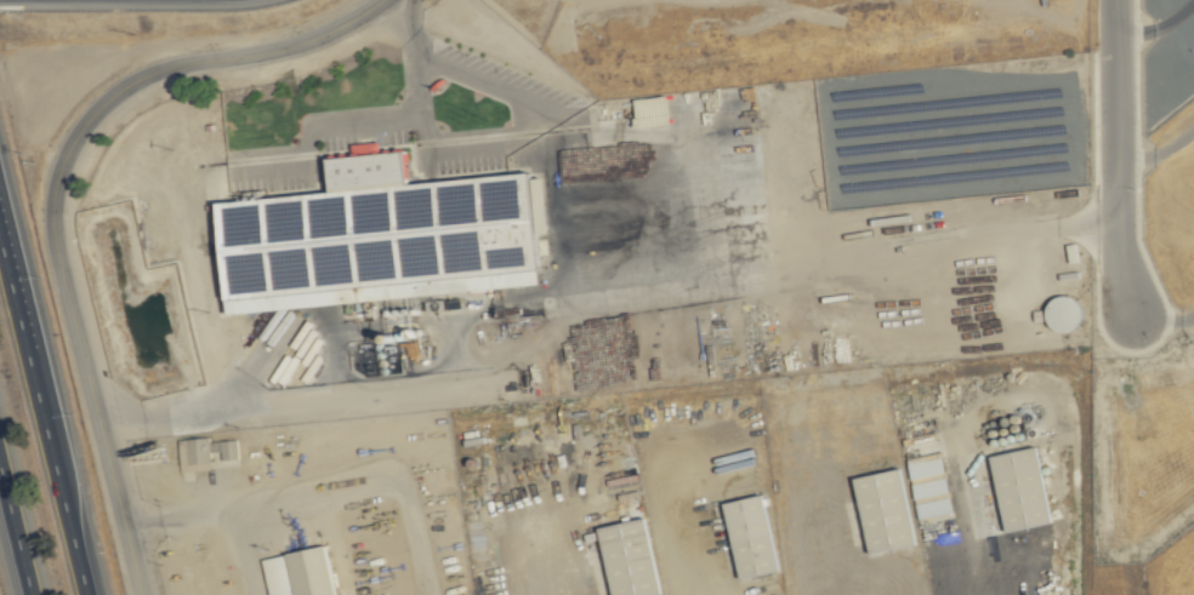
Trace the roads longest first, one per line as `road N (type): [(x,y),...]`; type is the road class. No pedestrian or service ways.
road 1 (tertiary): [(381,0),(296,47),(148,75),(109,99),(70,143),(53,195),(53,244),(139,594)]
road 2 (motorway): [(85,594),(25,351)]
road 3 (motorway): [(0,475),(29,594)]

